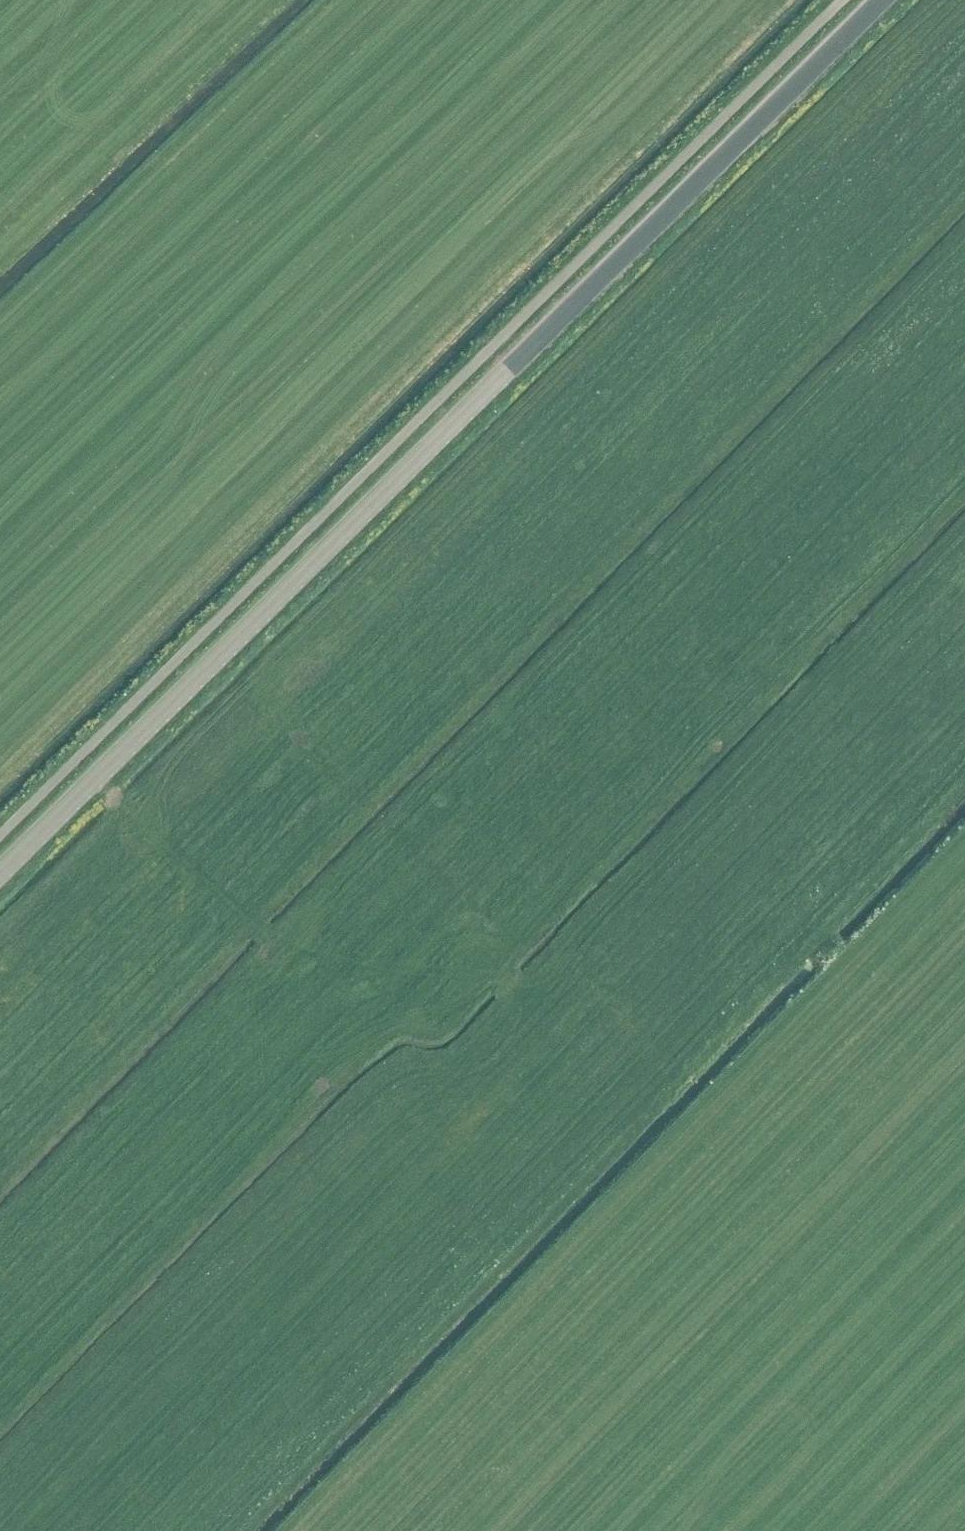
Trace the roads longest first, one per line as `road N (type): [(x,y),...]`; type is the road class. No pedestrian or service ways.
road 1 (tertiary): [(0,875),(892,0)]

